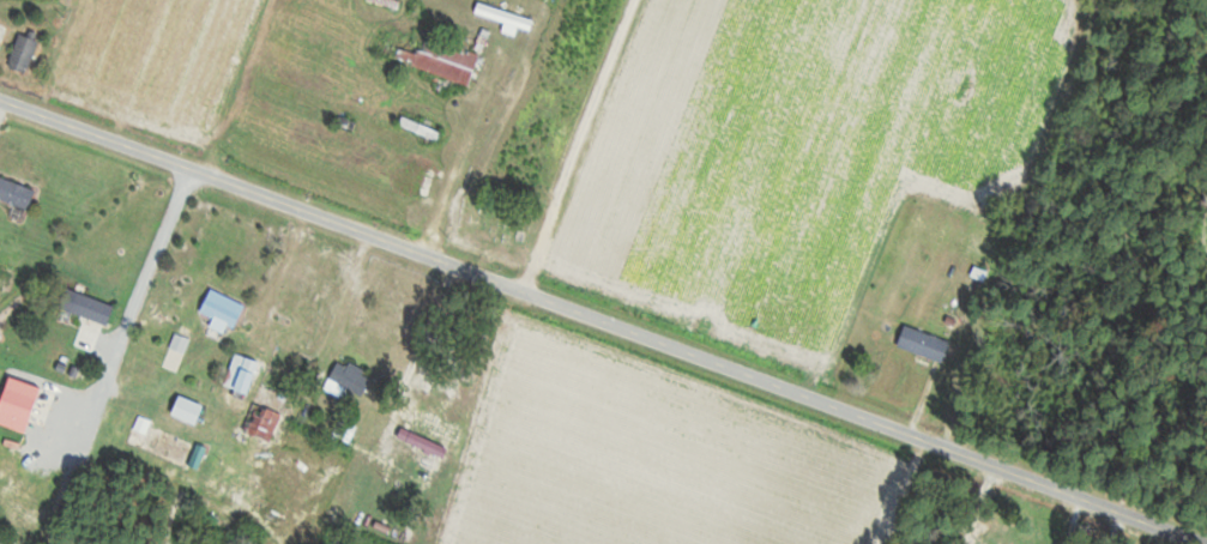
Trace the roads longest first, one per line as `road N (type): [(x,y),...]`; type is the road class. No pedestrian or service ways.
road 1 (residential): [(1206,543),(0,96)]
road 2 (residential): [(1006,467),(1051,350),(1128,74),(1137,0)]

